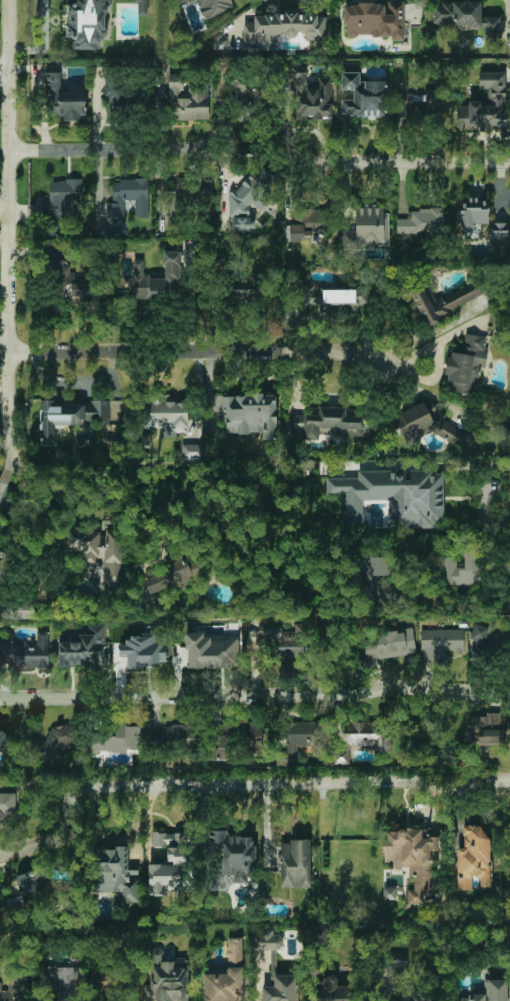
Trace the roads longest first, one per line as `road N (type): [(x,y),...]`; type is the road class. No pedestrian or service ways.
road 1 (residential): [(509,685),(0,698)]
road 2 (residential): [(468,779),(93,785),(74,794),(64,831),(52,840),(0,855)]
road 3 (tertiary): [(4,488),(6,0)]
road 4 (residential): [(7,352),(356,352),(384,359)]
road 5 (residential): [(509,160),(284,162)]
road 6 (residential): [(199,150),(7,149)]

